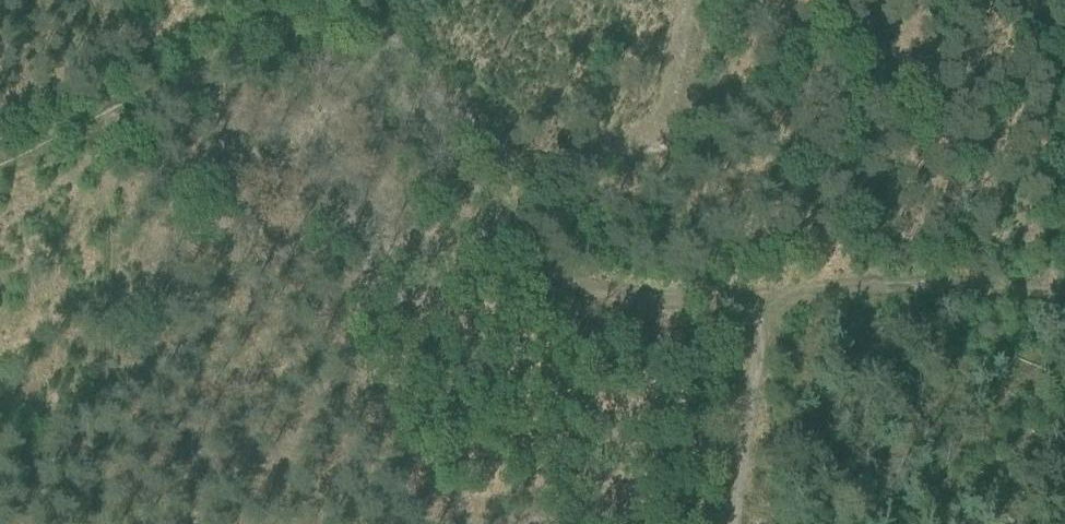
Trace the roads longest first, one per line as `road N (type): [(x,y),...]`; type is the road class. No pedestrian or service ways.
road 1 (track): [(316,16),(452,142),(562,273),(625,305),(1064,305)]
road 2 (track): [(101,121),(92,523)]
road 3 (track): [(0,169),(316,16)]
road 4 (track): [(769,304),(738,523)]

